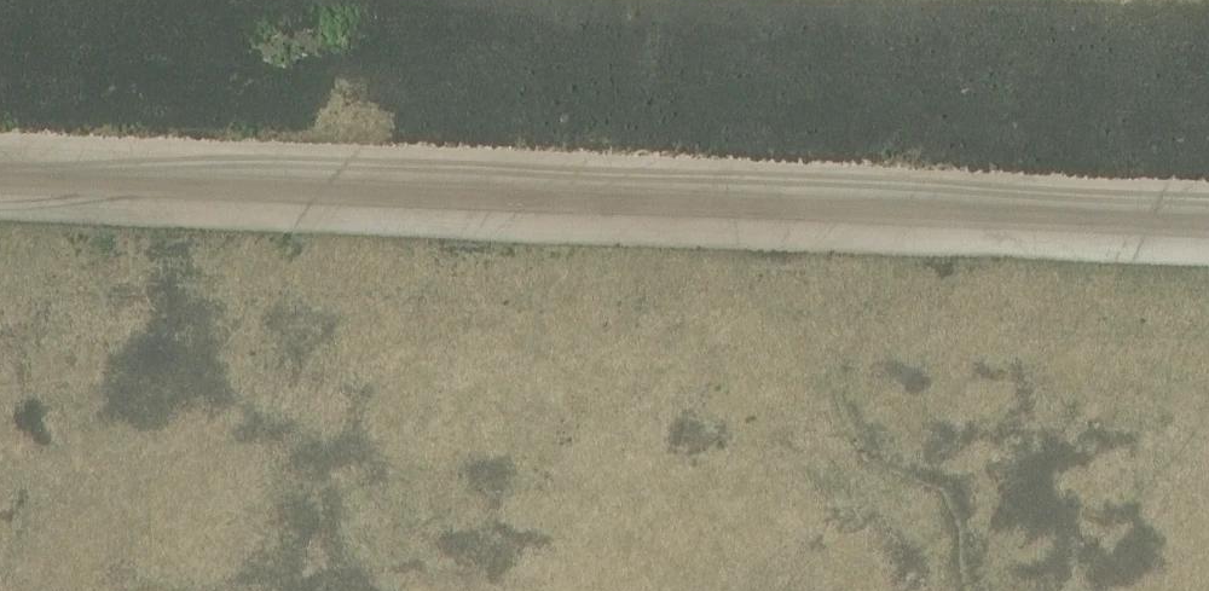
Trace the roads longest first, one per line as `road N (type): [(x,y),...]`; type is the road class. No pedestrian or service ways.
road 1 (track): [(0,187),(1208,227)]

